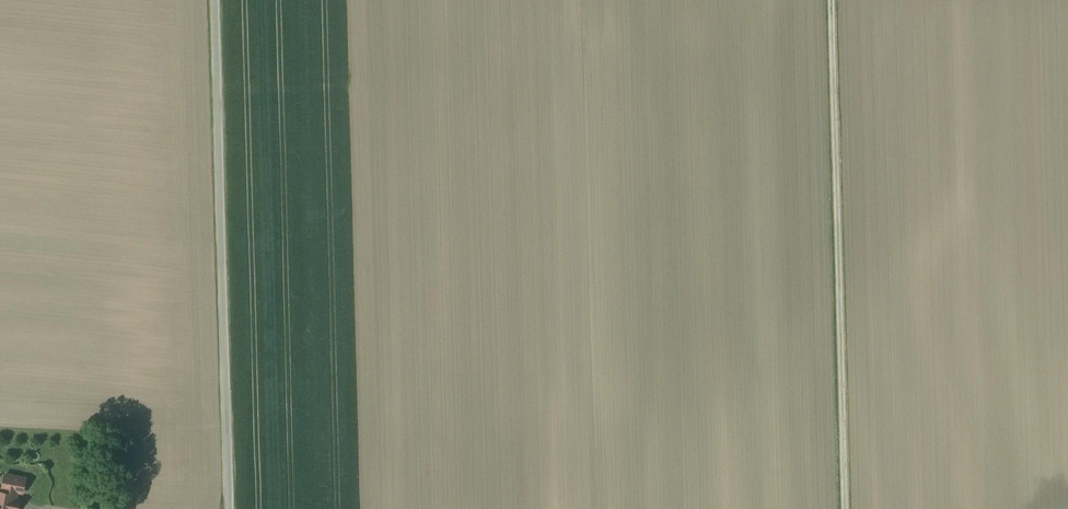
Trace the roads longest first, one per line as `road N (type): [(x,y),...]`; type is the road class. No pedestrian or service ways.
road 1 (unclassified): [(231,508),(219,0)]
road 2 (track): [(847,508),(836,0)]

